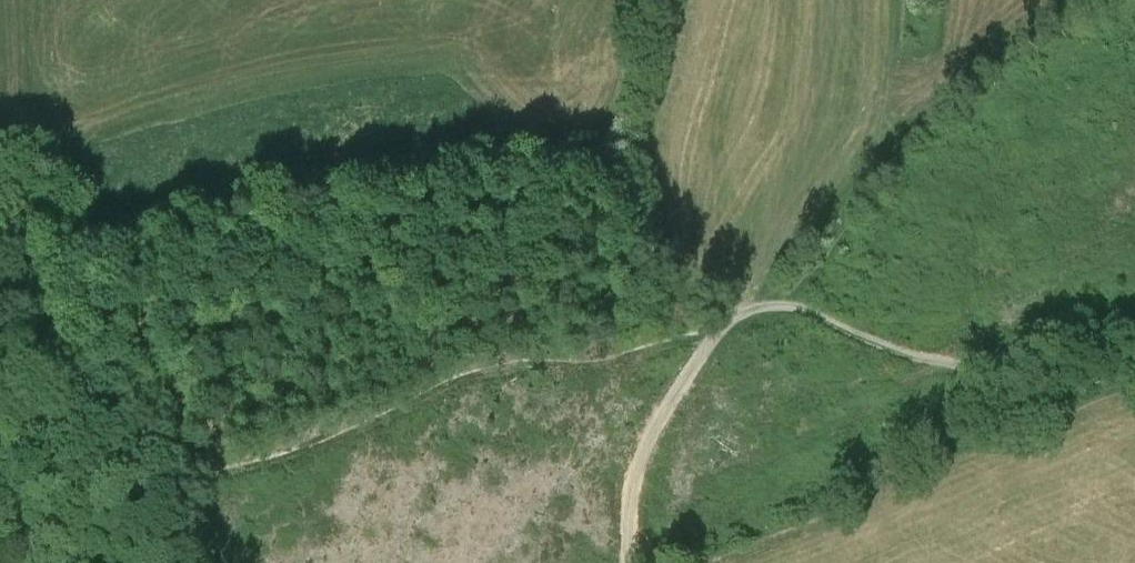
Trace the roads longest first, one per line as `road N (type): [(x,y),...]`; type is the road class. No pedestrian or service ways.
road 1 (track): [(7,561),(134,493),(386,419),(483,375),(578,373),(716,340)]
road 2 (track): [(628,562),(625,517),(638,464),(681,383),(735,320),(790,312),(904,363),(941,368),(979,364),(1088,321),(1134,325)]
road 3 (track): [(896,0),(873,121),(735,320)]
road 4 (track): [(0,402),(75,182)]
road 5 (track): [(52,562),(16,502),(0,451)]

